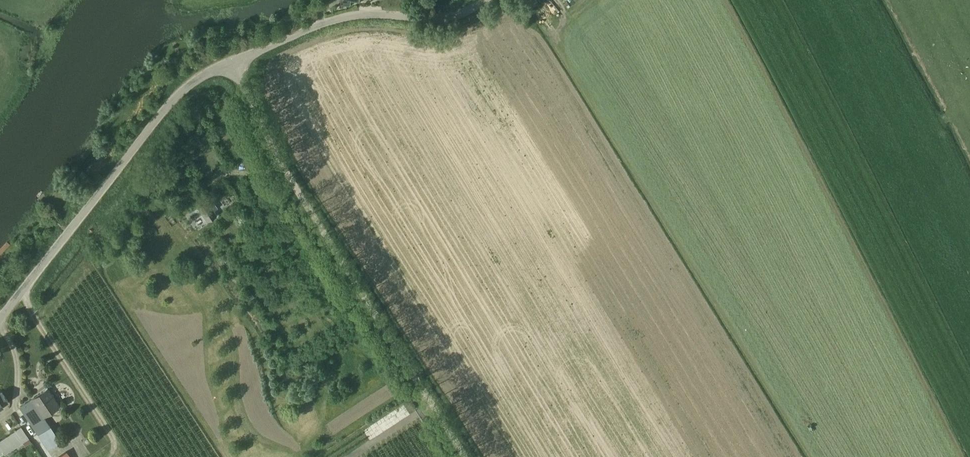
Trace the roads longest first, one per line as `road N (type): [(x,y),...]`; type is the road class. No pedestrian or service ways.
road 1 (unclassified): [(466,456),(279,160),(236,60)]
road 2 (unclassified): [(0,319),(177,95),(236,60)]
road 3 (unclassified): [(236,60),(354,16),(434,19),(487,0)]

